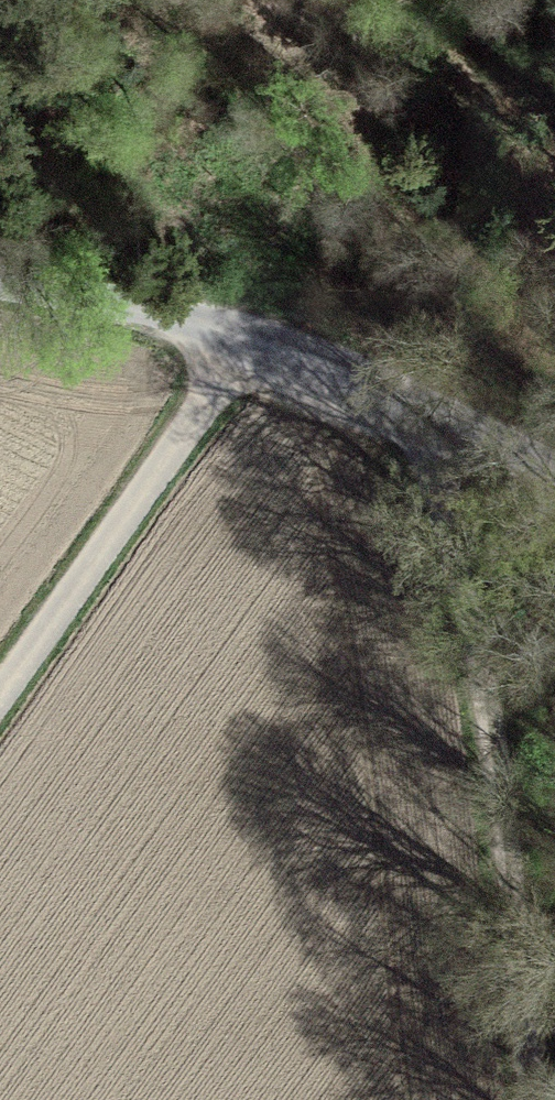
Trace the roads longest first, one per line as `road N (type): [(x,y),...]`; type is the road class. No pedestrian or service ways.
road 1 (track): [(455,425),(544,1099)]
road 2 (track): [(0,280),(257,335),(455,425)]
road 3 (track): [(0,697),(257,335)]

